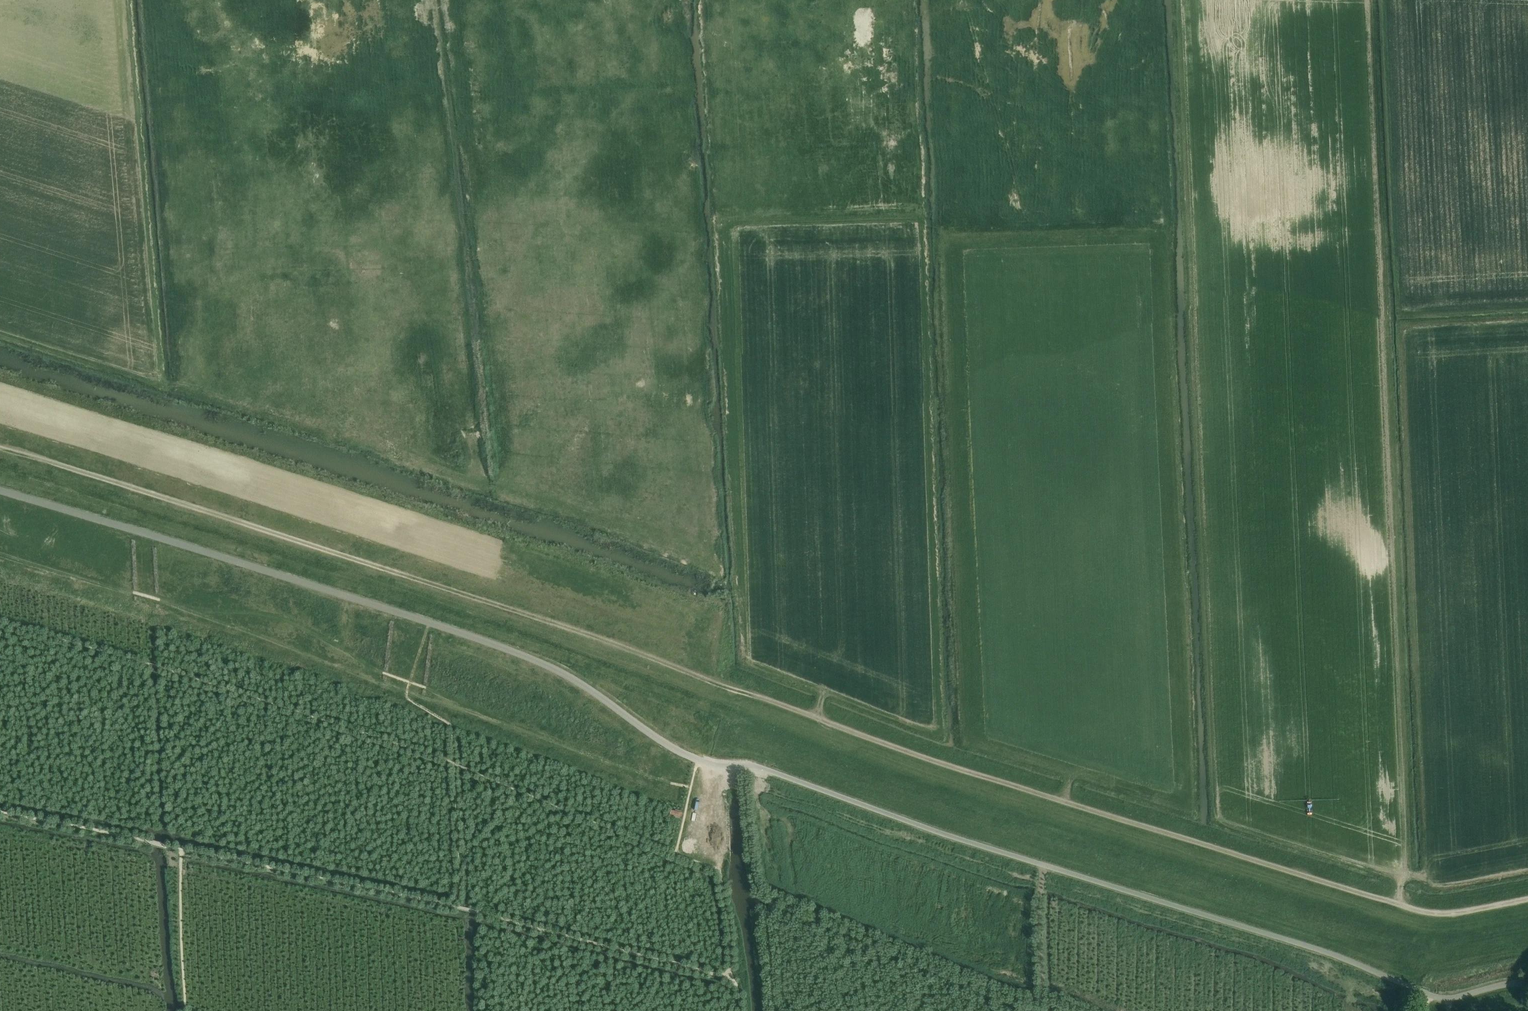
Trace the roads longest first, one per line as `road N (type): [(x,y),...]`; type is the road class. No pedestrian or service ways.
road 1 (track): [(0,444),(529,616),(918,755),(1417,910),(1527,898)]

